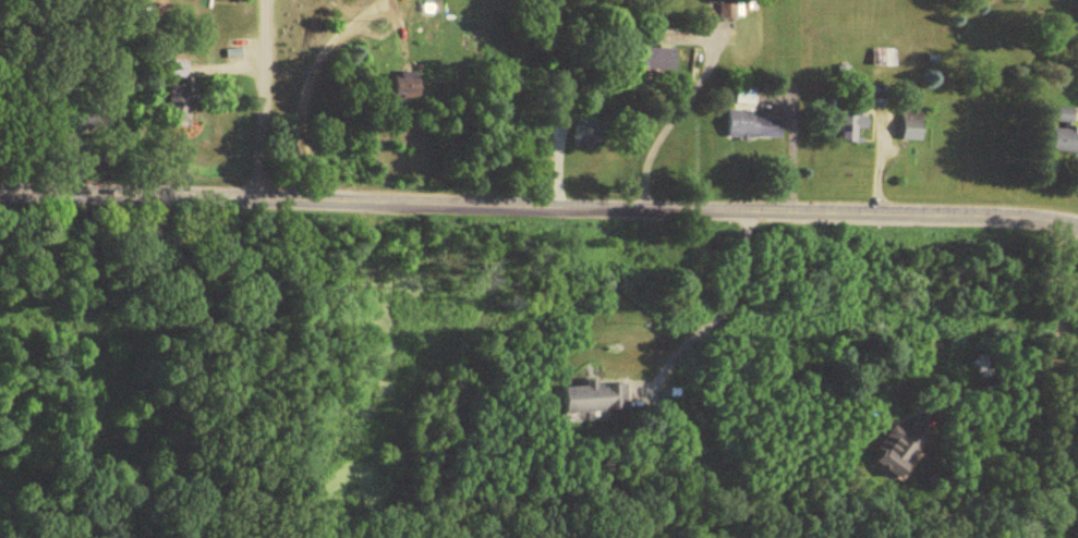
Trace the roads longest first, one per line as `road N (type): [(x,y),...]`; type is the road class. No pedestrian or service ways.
road 1 (residential): [(1077,224),(0,191)]
road 2 (residential): [(1066,221),(1068,475),(1052,517),(1033,528),(965,537)]
road 3 (residential): [(243,199),(268,0)]

